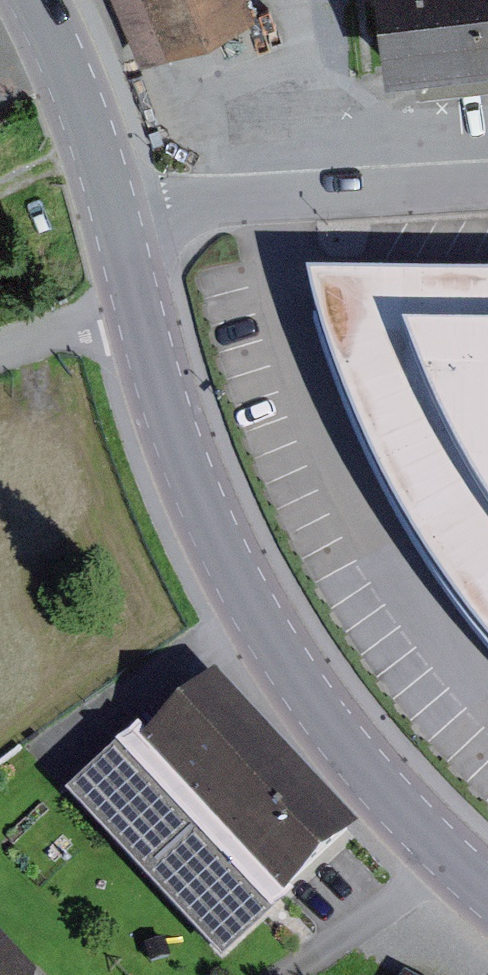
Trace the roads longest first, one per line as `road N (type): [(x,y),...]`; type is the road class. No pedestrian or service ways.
road 1 (secondary): [(153,315),(201,462),(263,607),(356,744),(487,878)]
road 2 (residential): [(487,178),(126,209)]
road 3 (secondary): [(48,0),(126,209)]
road 4 (residential): [(0,352),(78,324),(153,315)]

